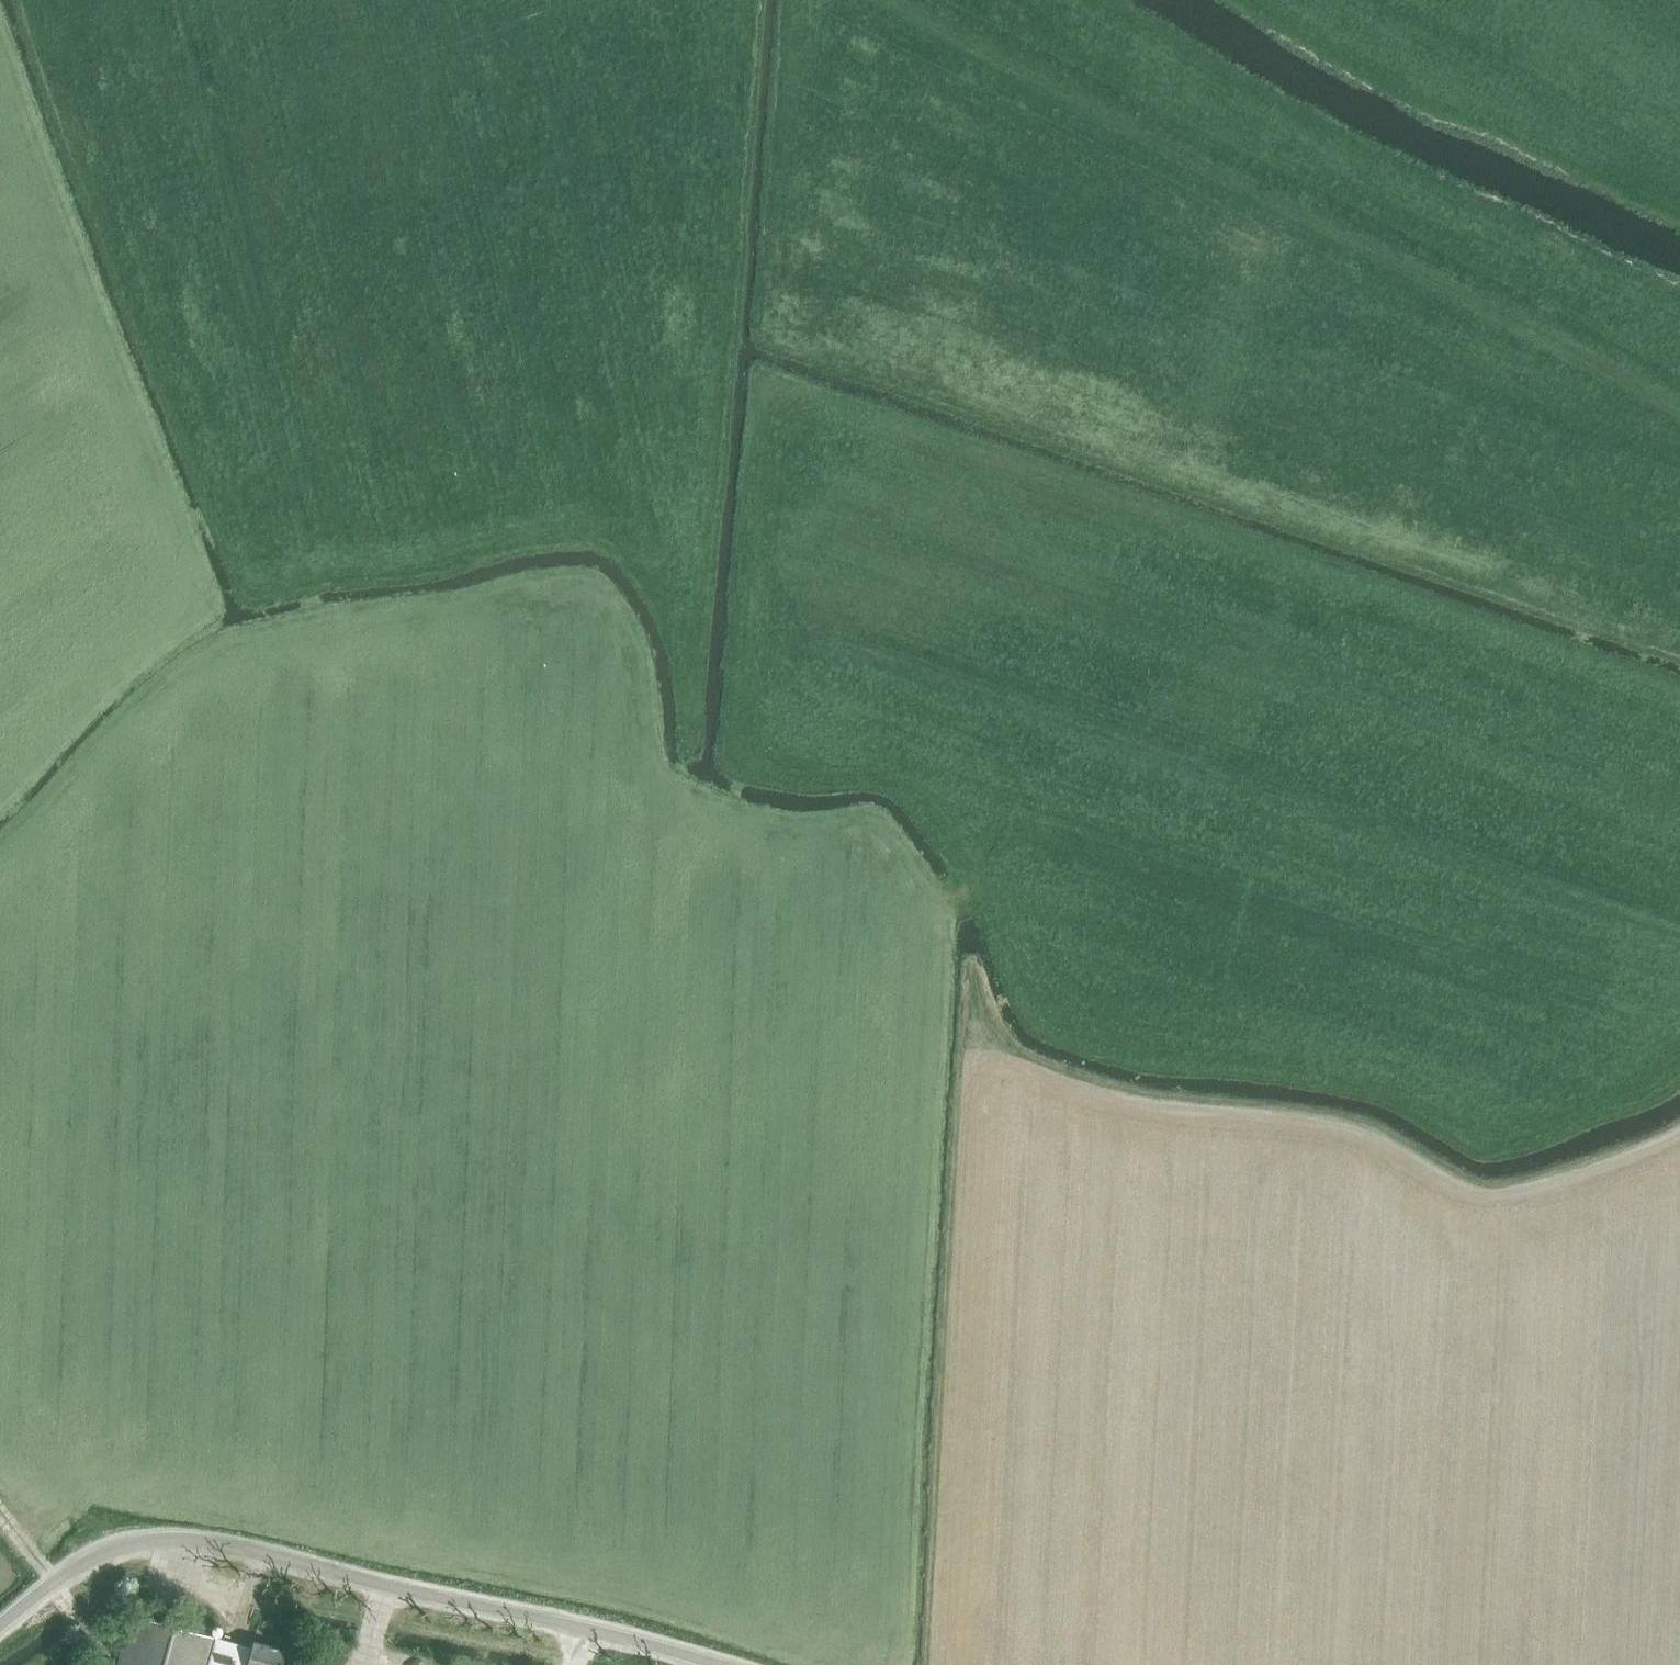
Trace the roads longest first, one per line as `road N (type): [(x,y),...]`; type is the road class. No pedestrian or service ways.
road 1 (track): [(875,0),(1679,412)]
road 2 (unclassified): [(719,1664),(190,1538),(133,1543),(93,1560),(0,1626)]
road 3 (track): [(0,1512),(104,1653),(101,1664)]

